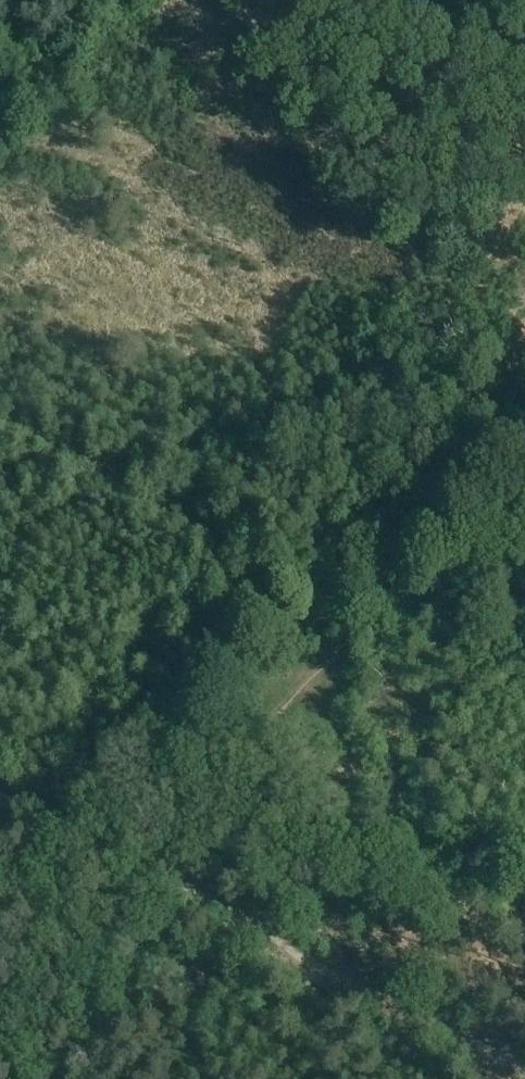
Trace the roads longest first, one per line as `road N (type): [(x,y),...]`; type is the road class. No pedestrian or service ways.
road 1 (track): [(524,350),(424,545),(387,599),(223,765),(160,873)]
road 2 (track): [(326,964),(524,1067)]
road 3 (track): [(160,873),(326,964)]

